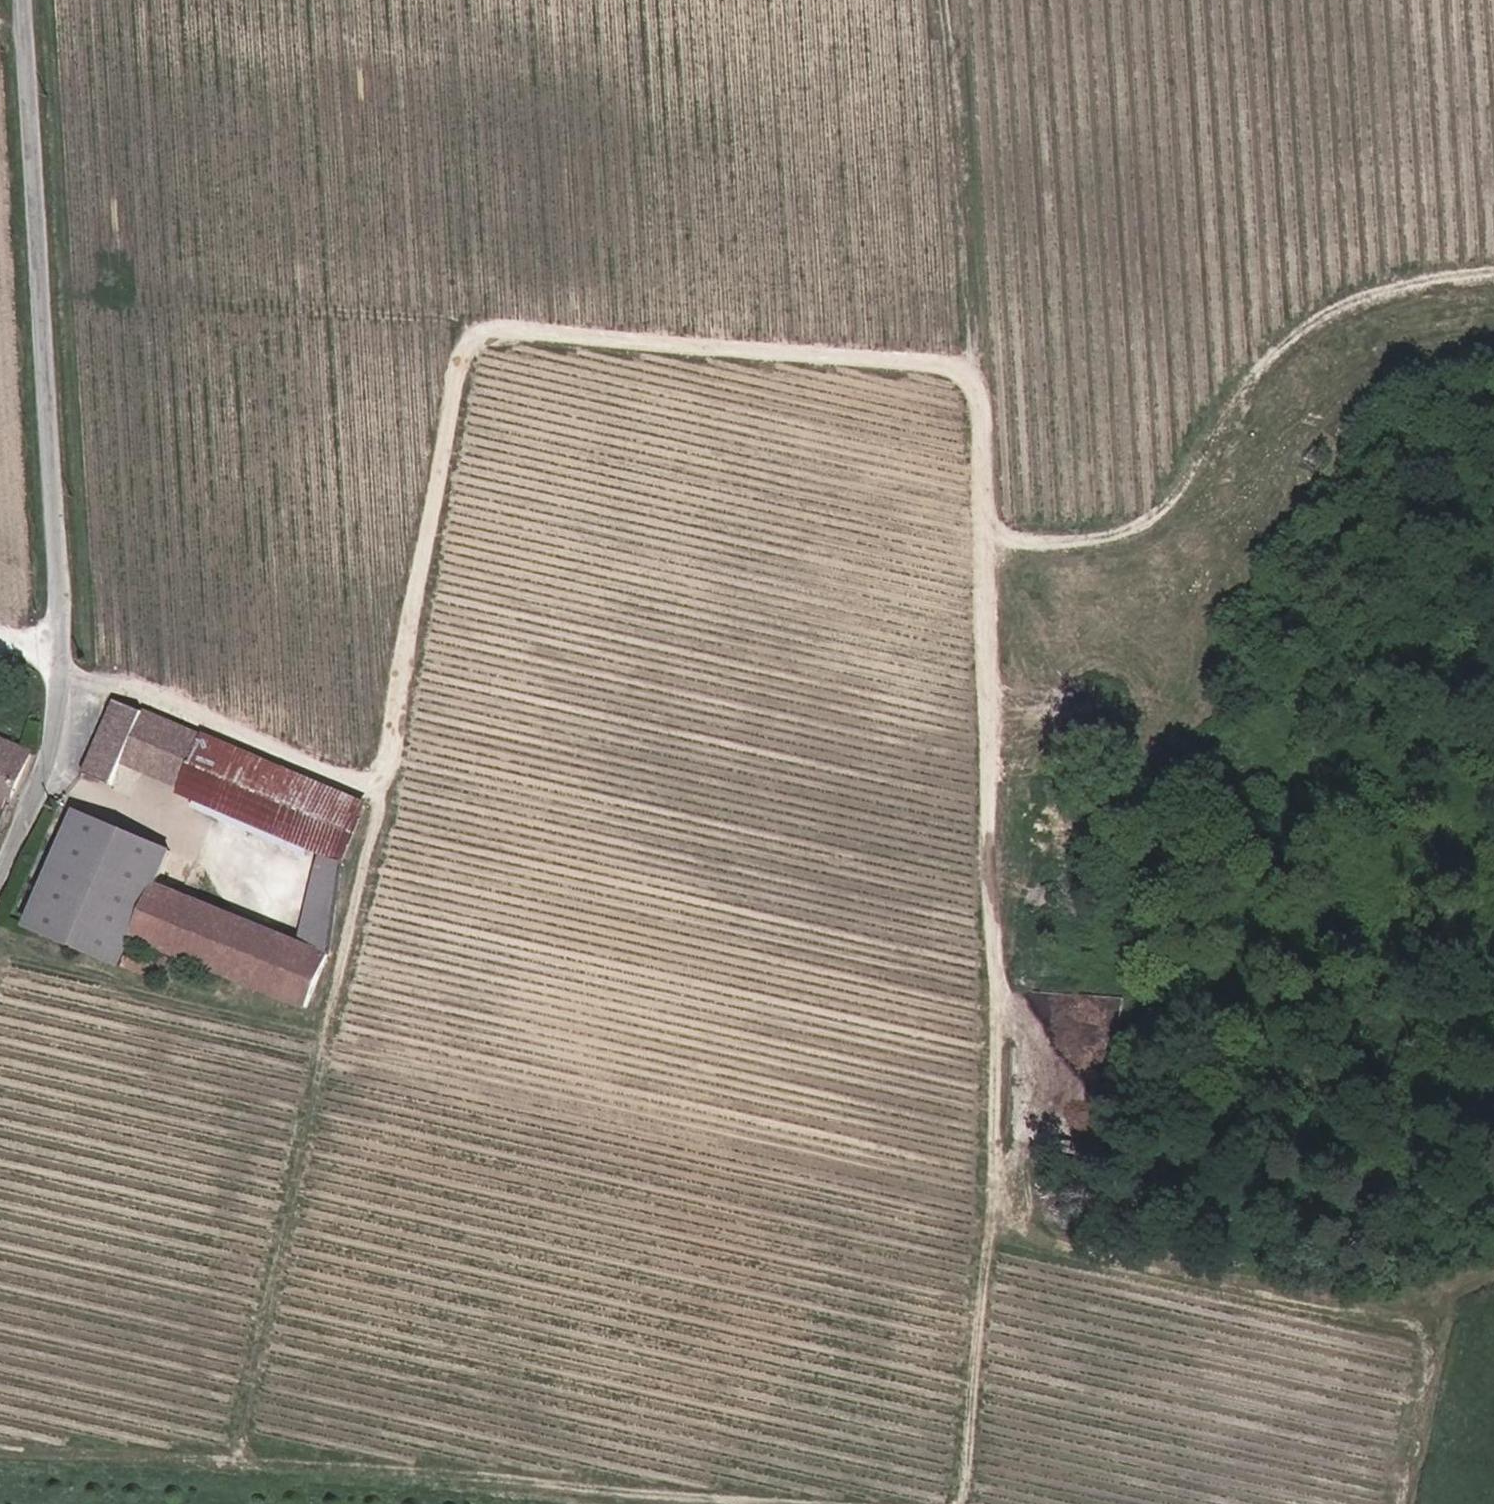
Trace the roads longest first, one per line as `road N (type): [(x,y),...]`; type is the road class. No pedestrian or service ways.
road 1 (residential): [(33,0),(77,710),(0,890)]

